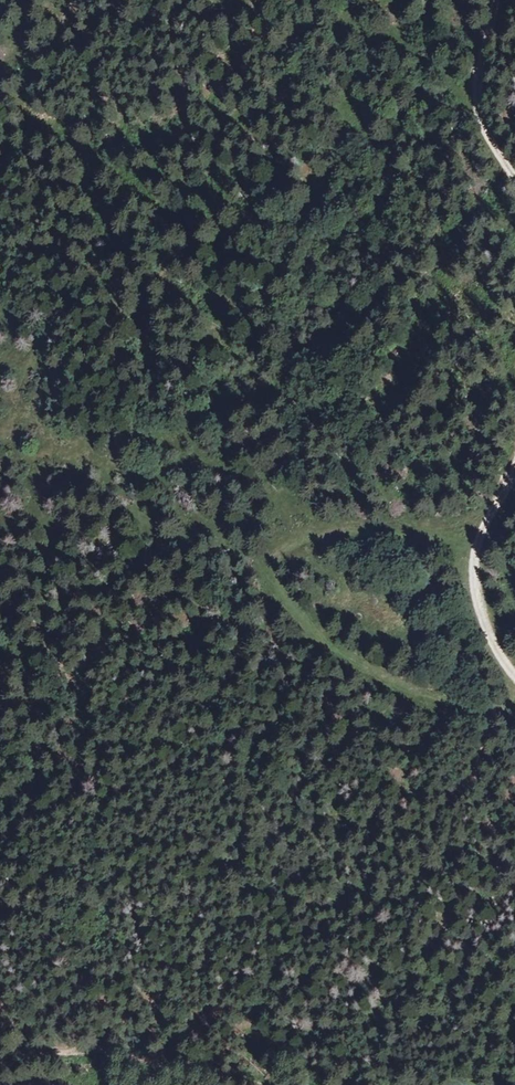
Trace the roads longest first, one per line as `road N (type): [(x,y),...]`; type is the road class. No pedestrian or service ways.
road 1 (track): [(488,521),(438,532),(333,530),(273,553),(282,591),(341,649),(459,705),(497,704),(514,693)]
road 2 (track): [(495,0),(474,93),(514,182)]
road 3 (track): [(514,676),(479,603),(477,553),(488,521)]

